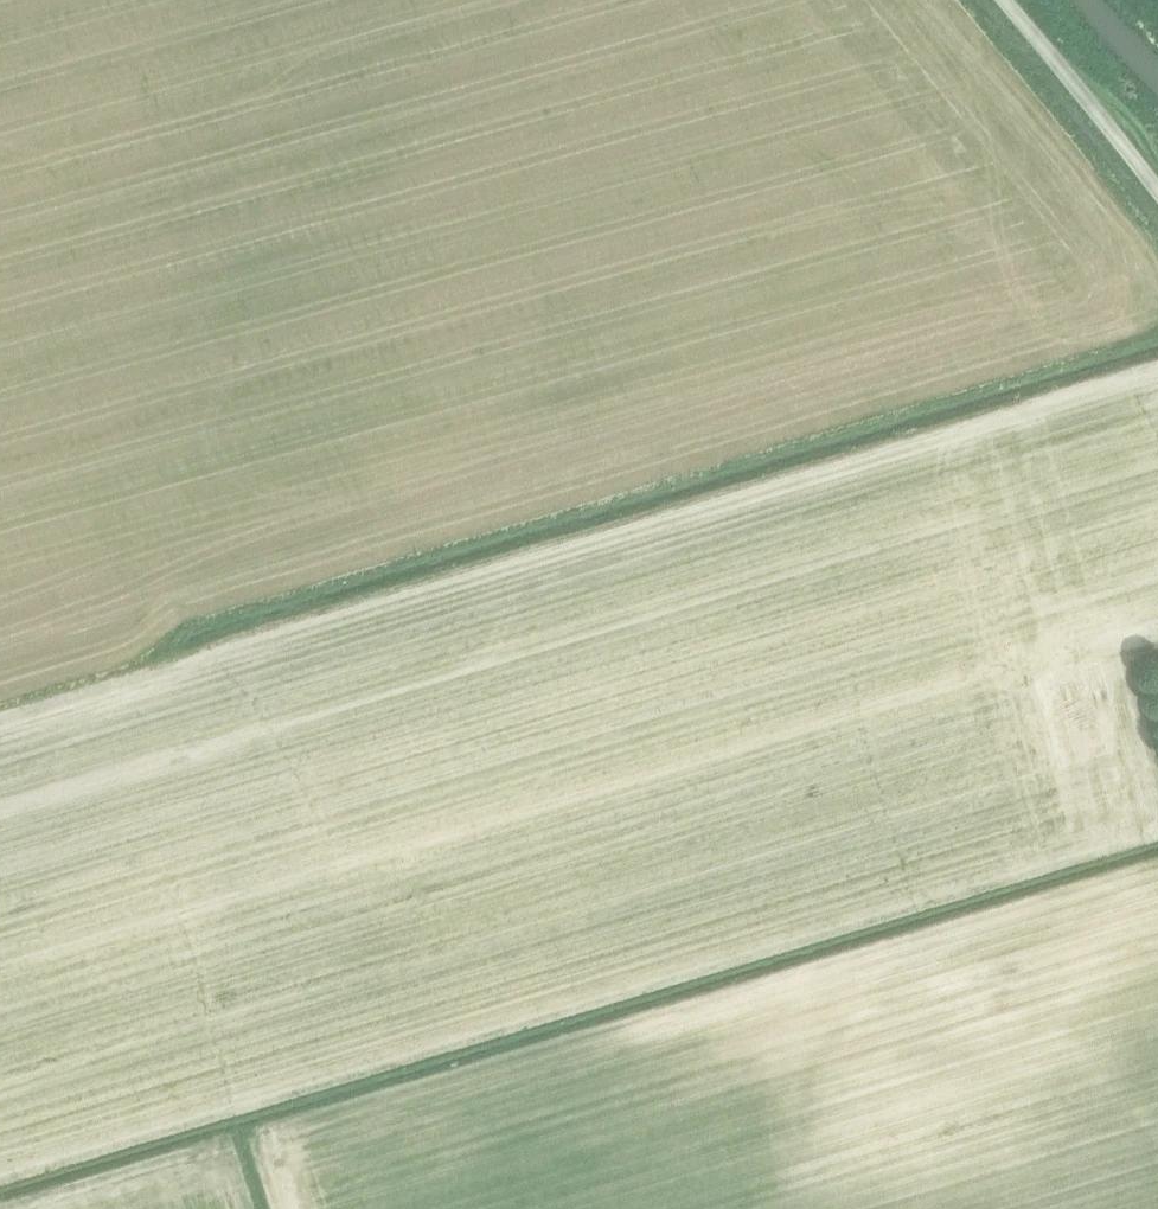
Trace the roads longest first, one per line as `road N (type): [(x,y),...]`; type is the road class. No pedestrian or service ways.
road 1 (unclassified): [(1157,192),(1003,0)]

